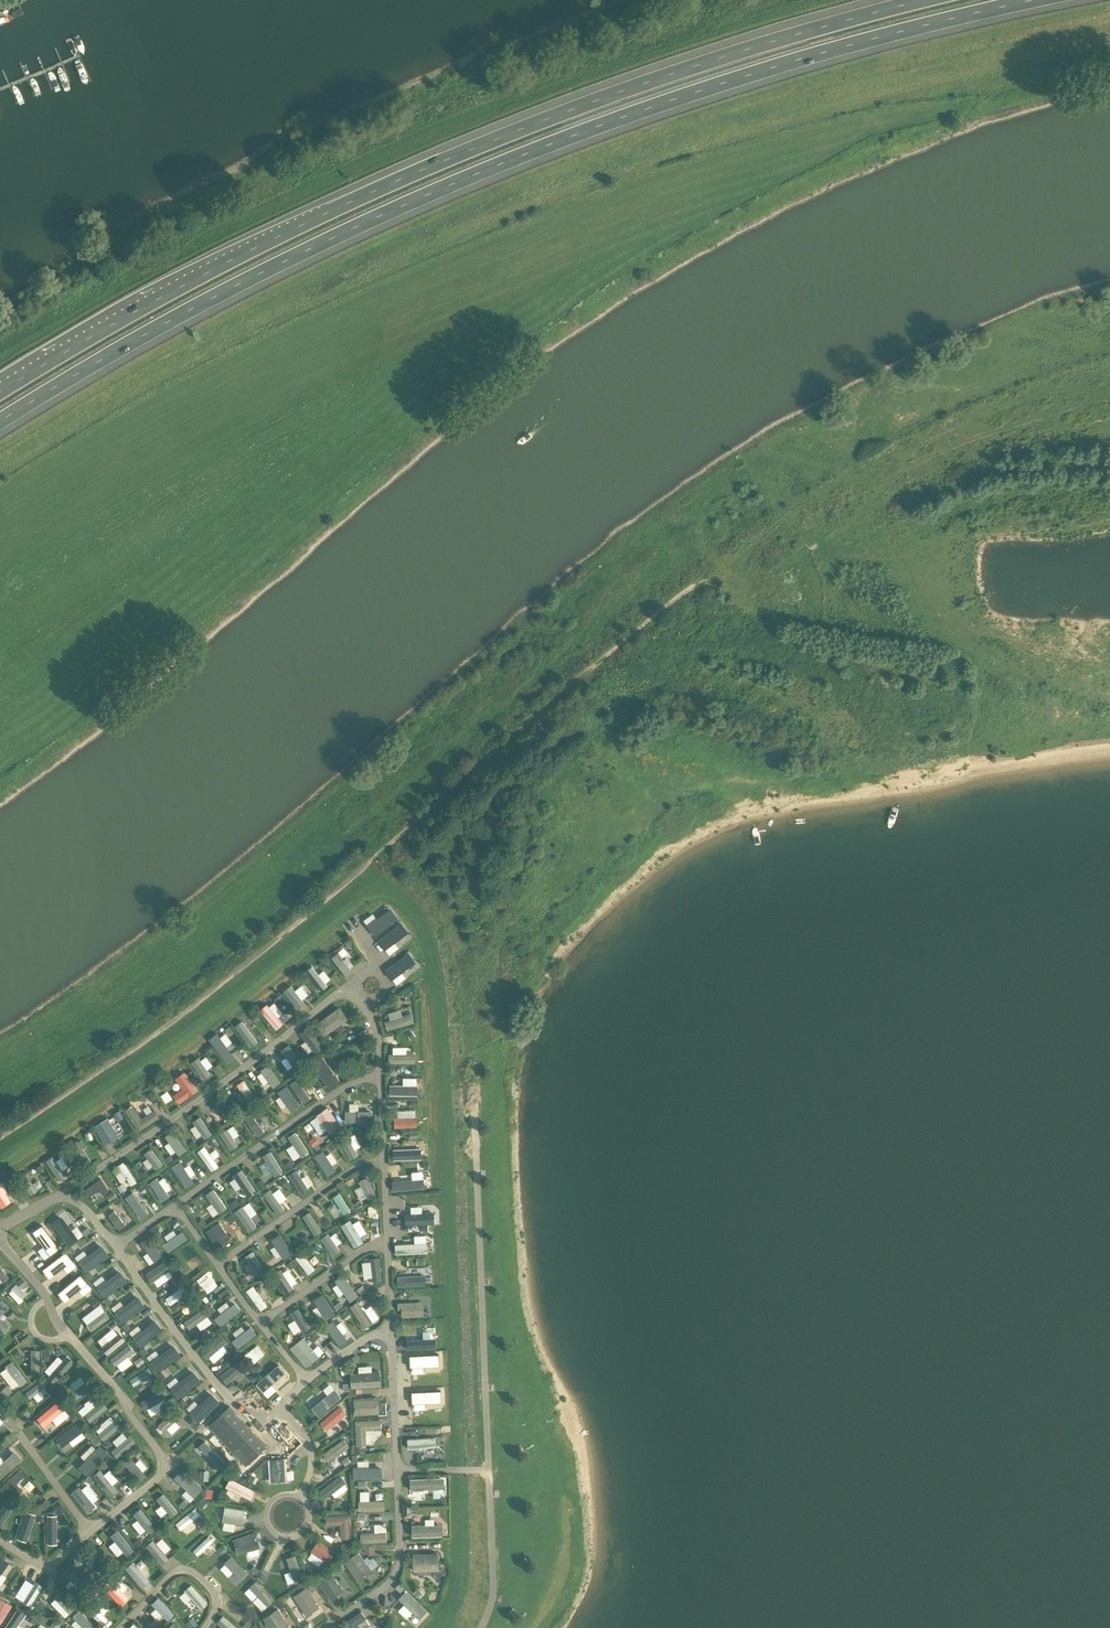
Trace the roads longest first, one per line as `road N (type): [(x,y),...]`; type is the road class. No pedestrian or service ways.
road 1 (motorway): [(0,422),(303,253),(473,177),(809,59),(1039,0)]
road 2 (motorway): [(933,0),(710,61),(412,175),(94,333),(0,391)]
road 3 (track): [(374,857),(696,585)]

